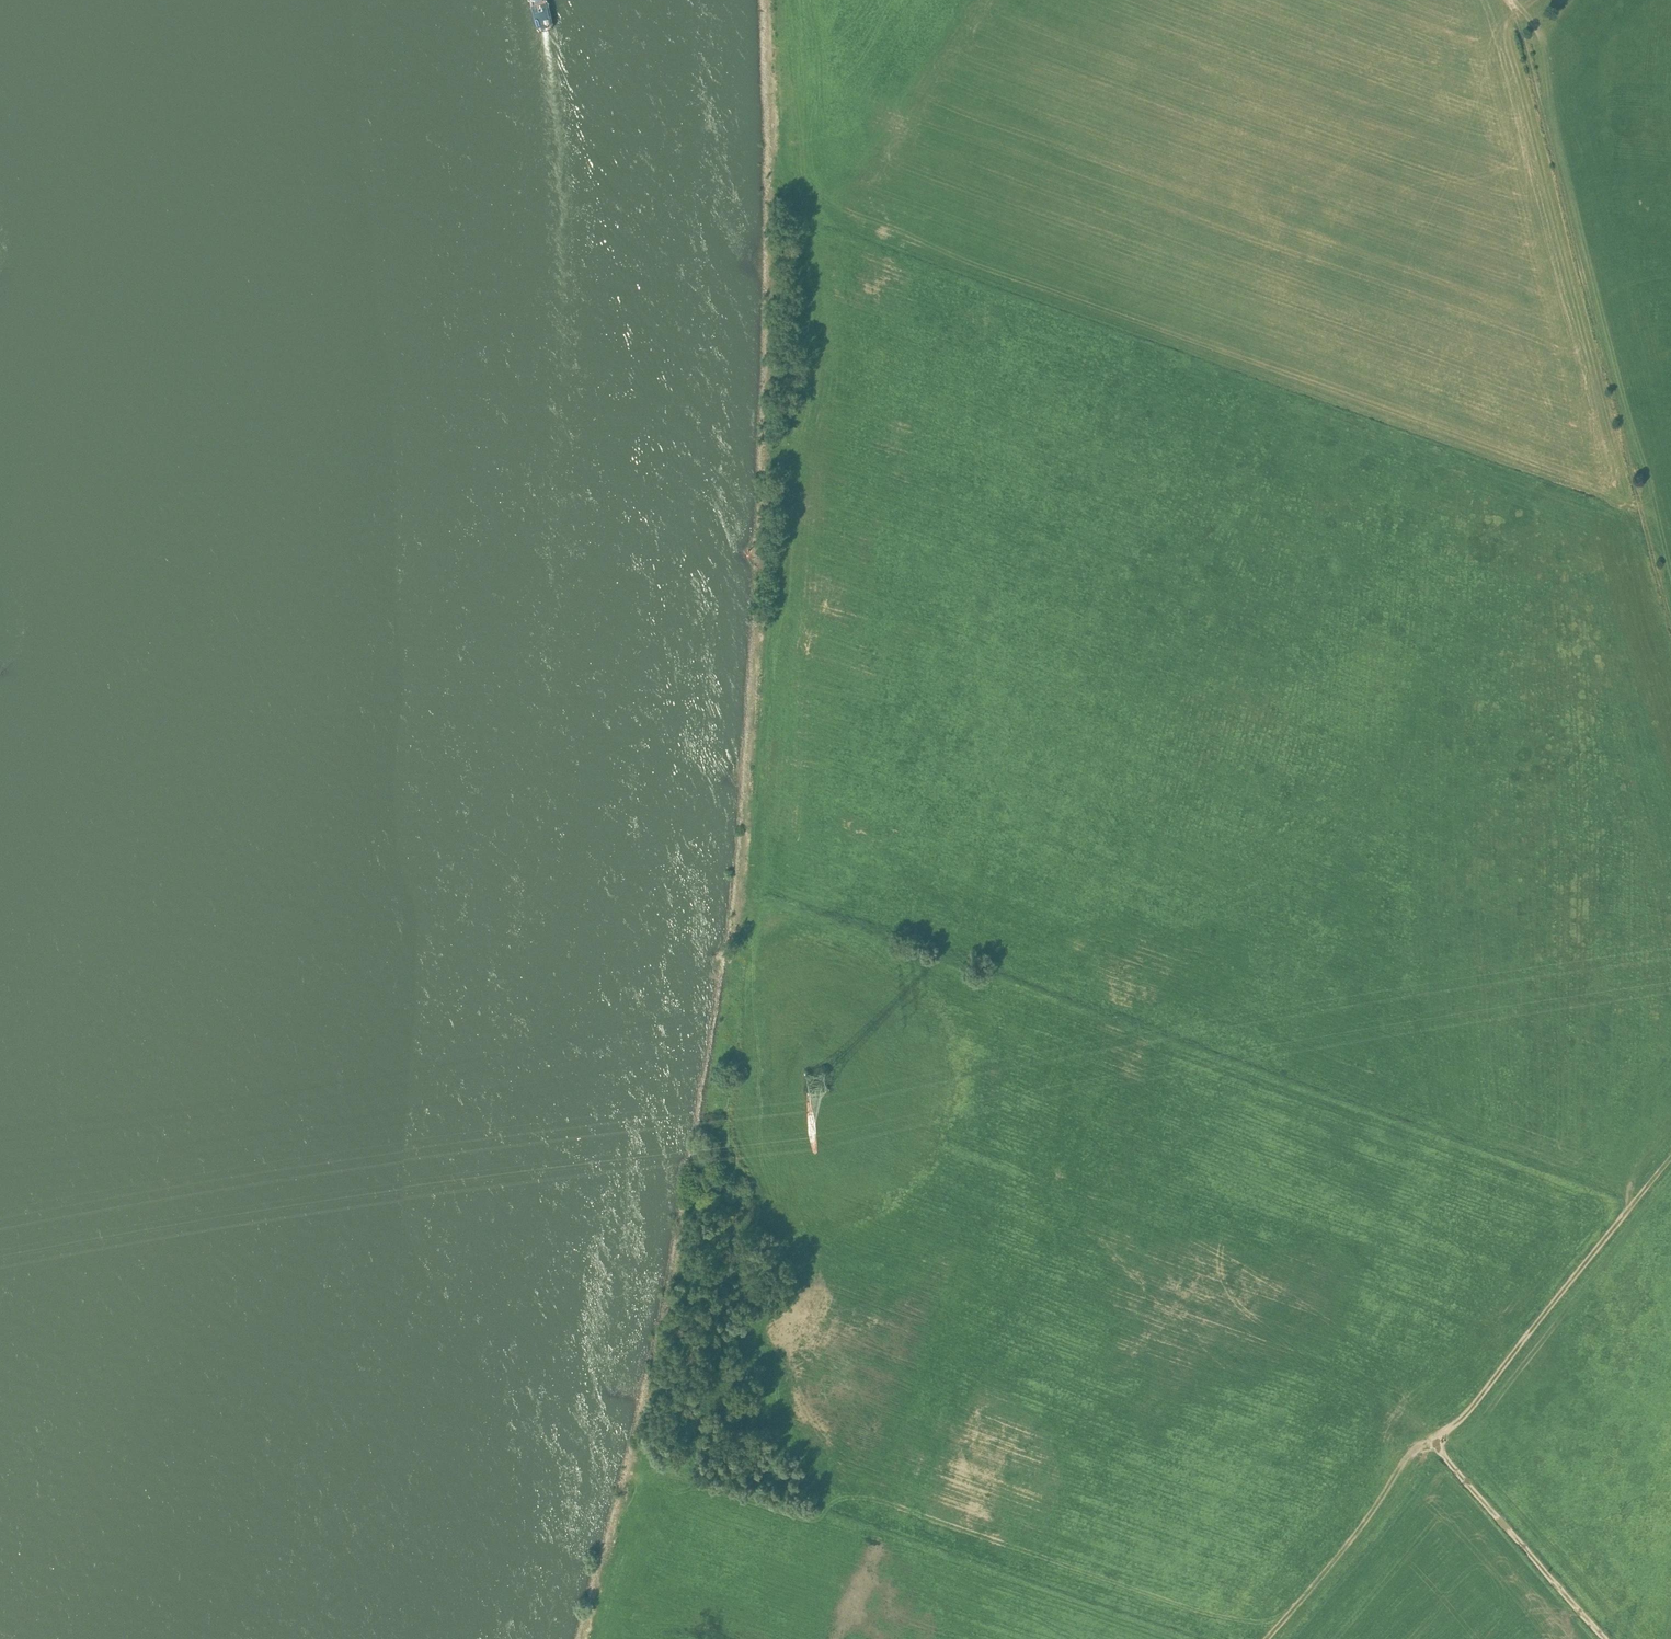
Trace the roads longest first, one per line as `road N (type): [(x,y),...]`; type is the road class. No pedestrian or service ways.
road 1 (track): [(1670,623),(1509,0)]
road 2 (track): [(1605,1638),(1437,1452),(1670,1156)]

